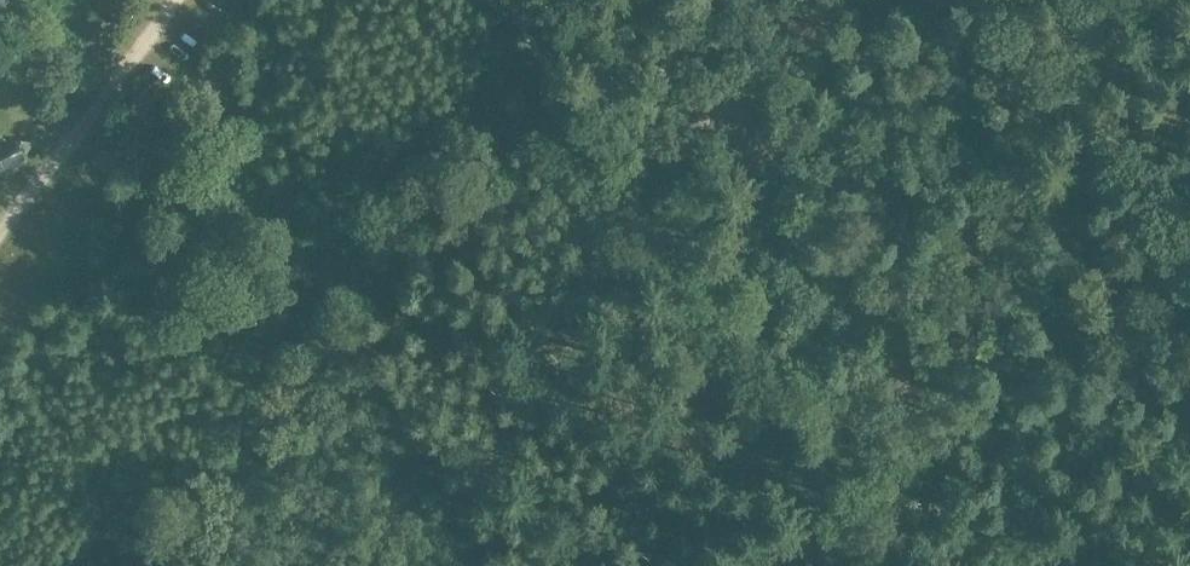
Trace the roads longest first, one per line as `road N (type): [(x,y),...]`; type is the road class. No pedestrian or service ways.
road 1 (track): [(1189,254),(1032,0)]
road 2 (track): [(168,0),(0,229)]
road 3 (track): [(682,39),(629,58),(572,47),(542,0)]

